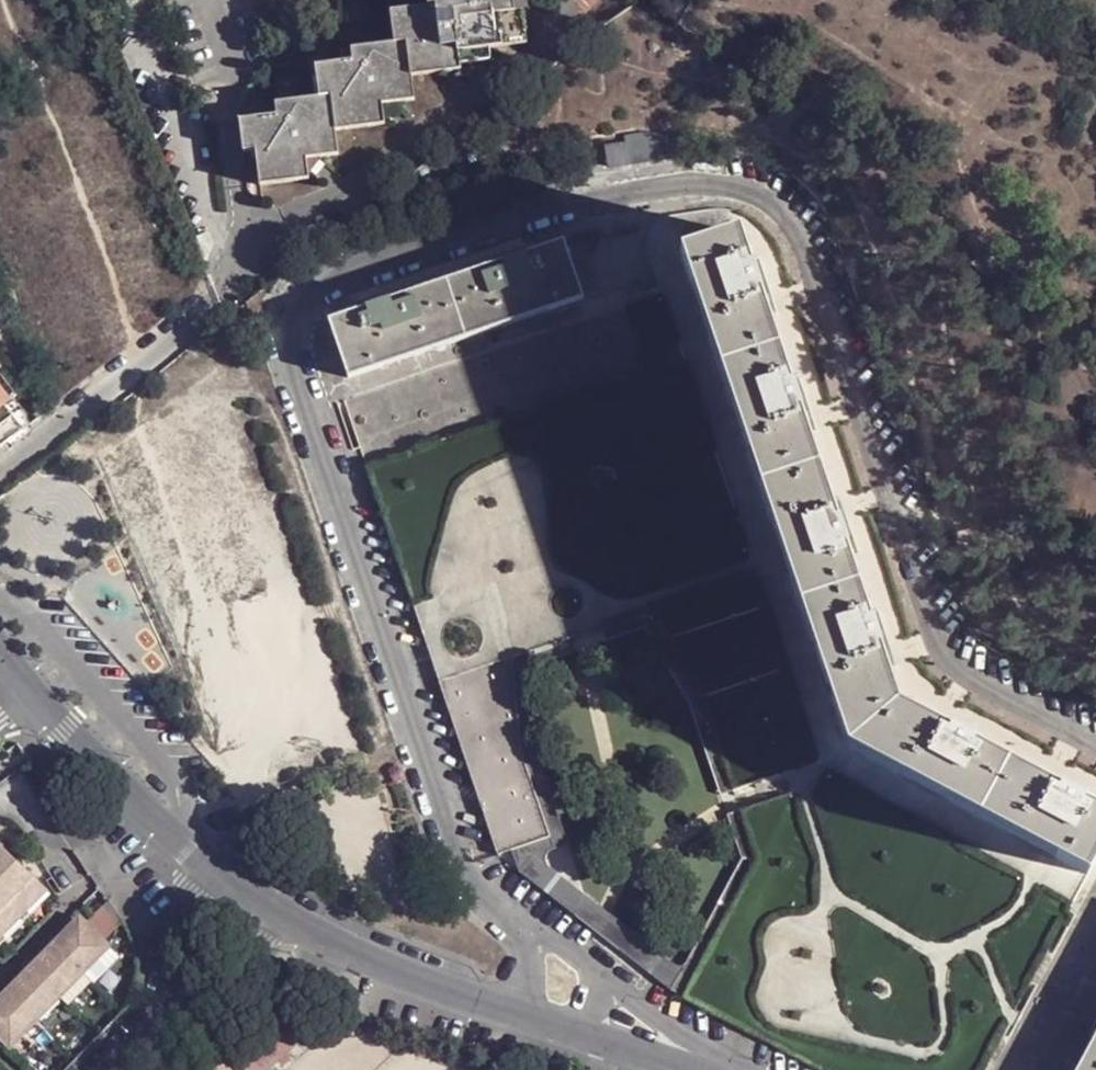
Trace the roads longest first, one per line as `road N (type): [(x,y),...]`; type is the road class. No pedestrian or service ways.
road 1 (primary): [(0,9),(397,1069)]
road 2 (residential): [(675,1069),(351,958),(276,911)]
road 3 (residential): [(211,873),(129,811),(0,653)]
road 4 (unclassified): [(166,1020),(201,994),(276,911)]
road 5 (unclassified): [(211,873),(178,950),(166,1020)]

